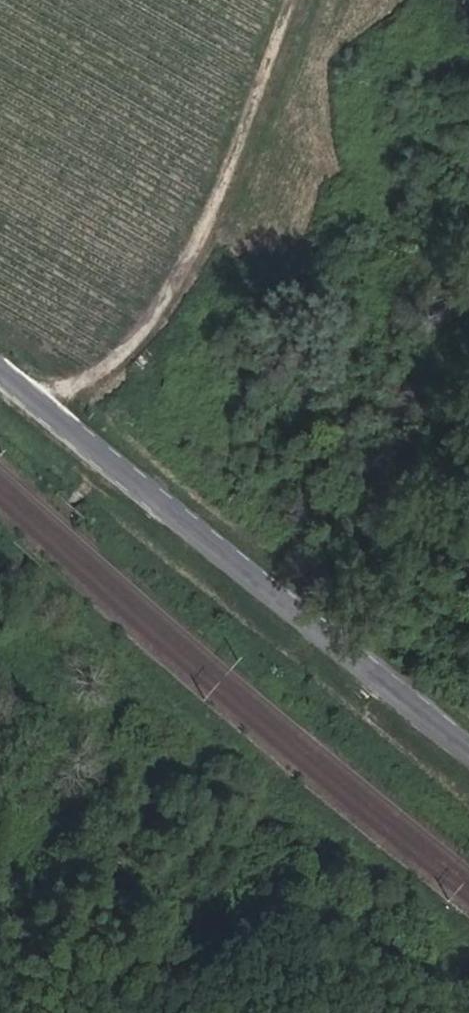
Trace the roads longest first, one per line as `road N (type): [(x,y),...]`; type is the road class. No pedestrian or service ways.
road 1 (tertiary): [(0,373),(468,750)]

